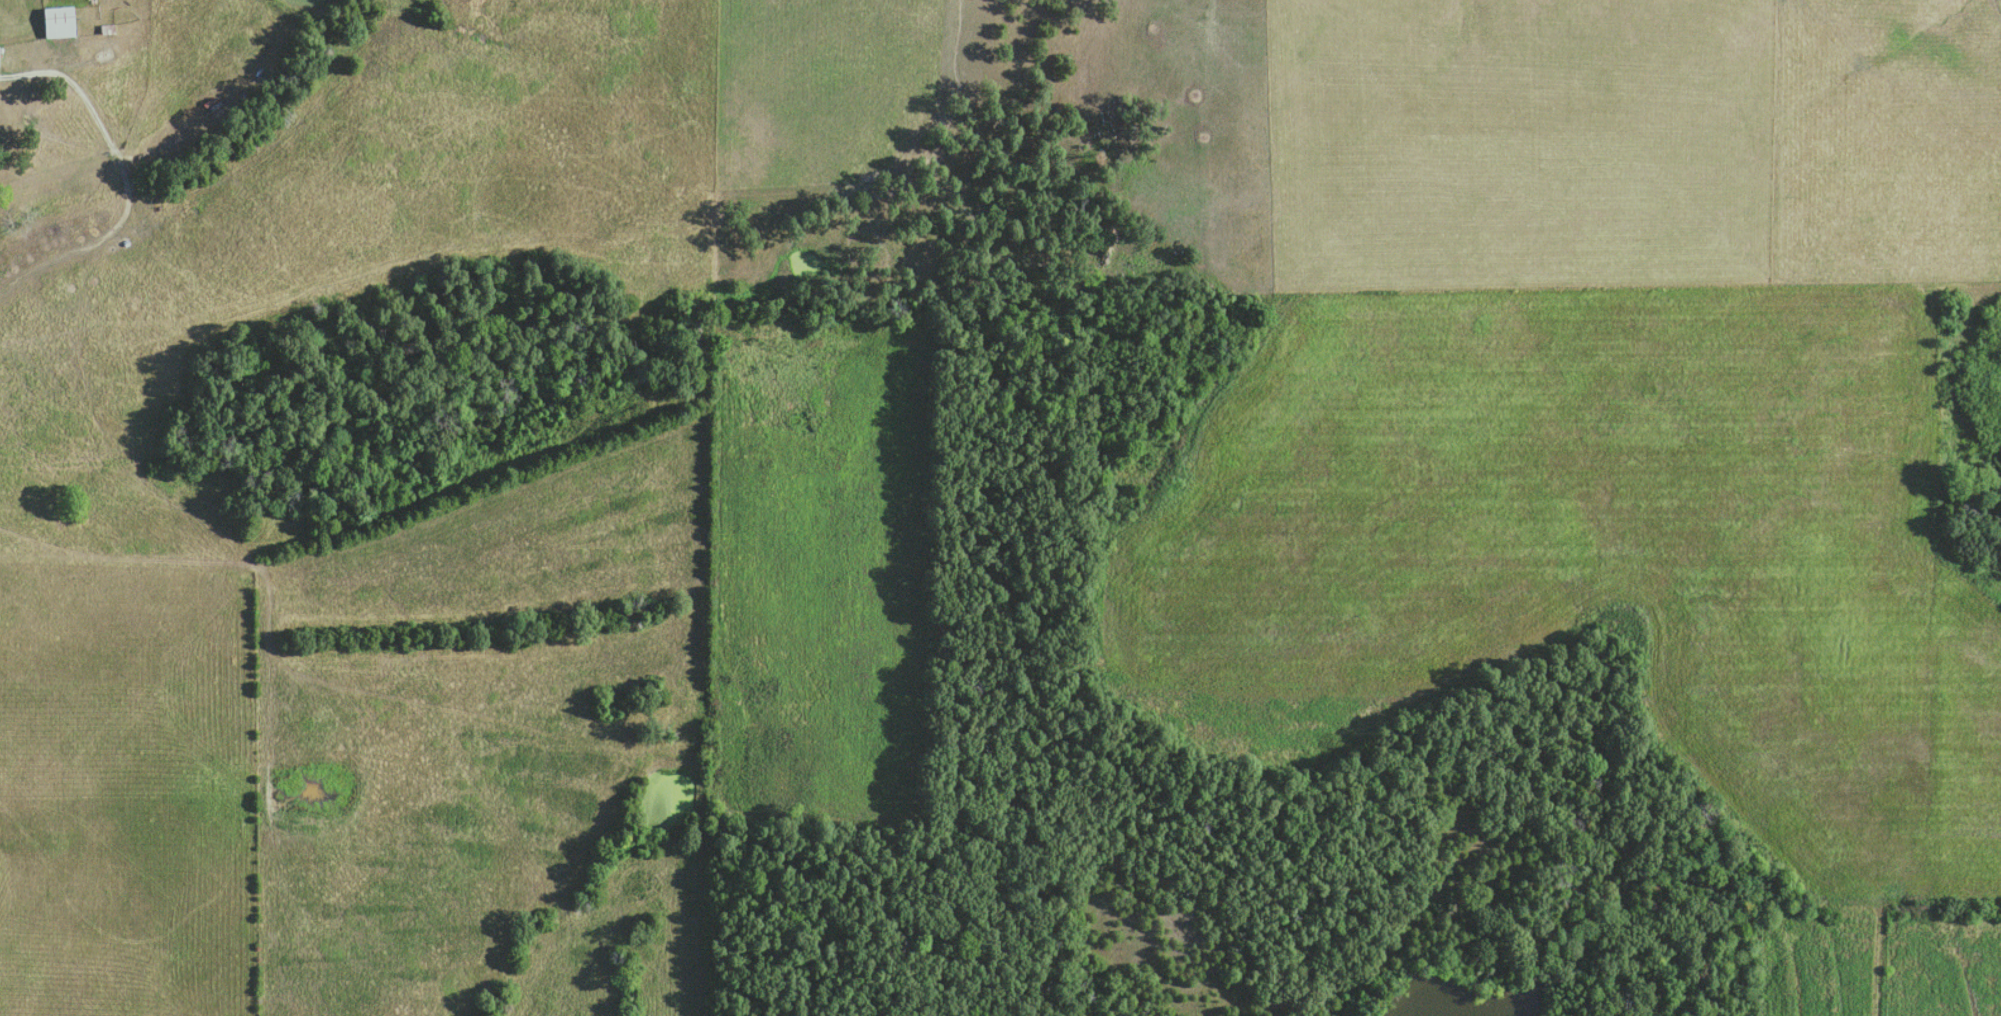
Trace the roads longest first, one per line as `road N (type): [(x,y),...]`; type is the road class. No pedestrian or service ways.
road 1 (residential): [(0,72),(40,68),(79,86),(124,155),(130,219),(112,238)]

